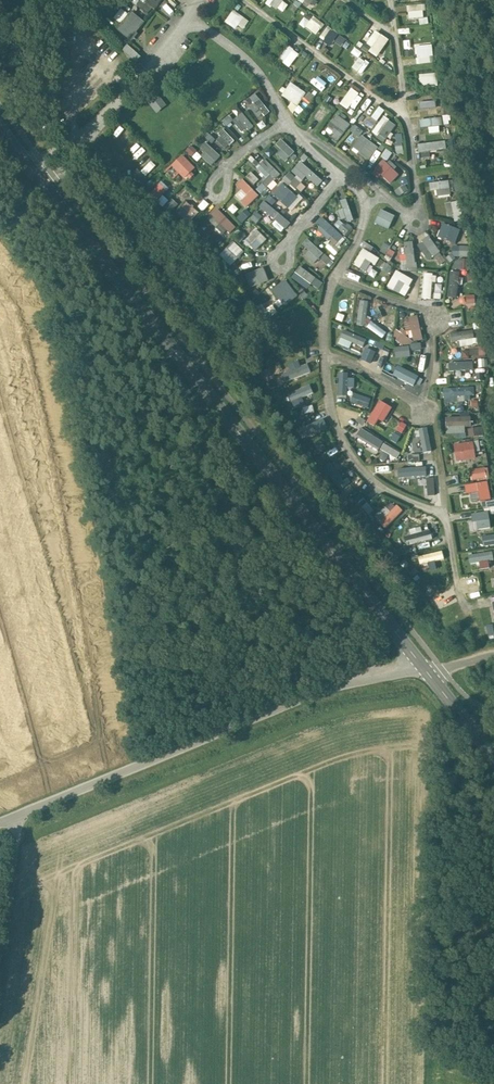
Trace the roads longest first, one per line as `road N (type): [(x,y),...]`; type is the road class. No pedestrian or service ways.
road 1 (secondary): [(426,671),(0,129)]
road 2 (unclassified): [(426,671),(316,692),(19,815)]
road 3 (unclassified): [(0,964),(19,815)]

